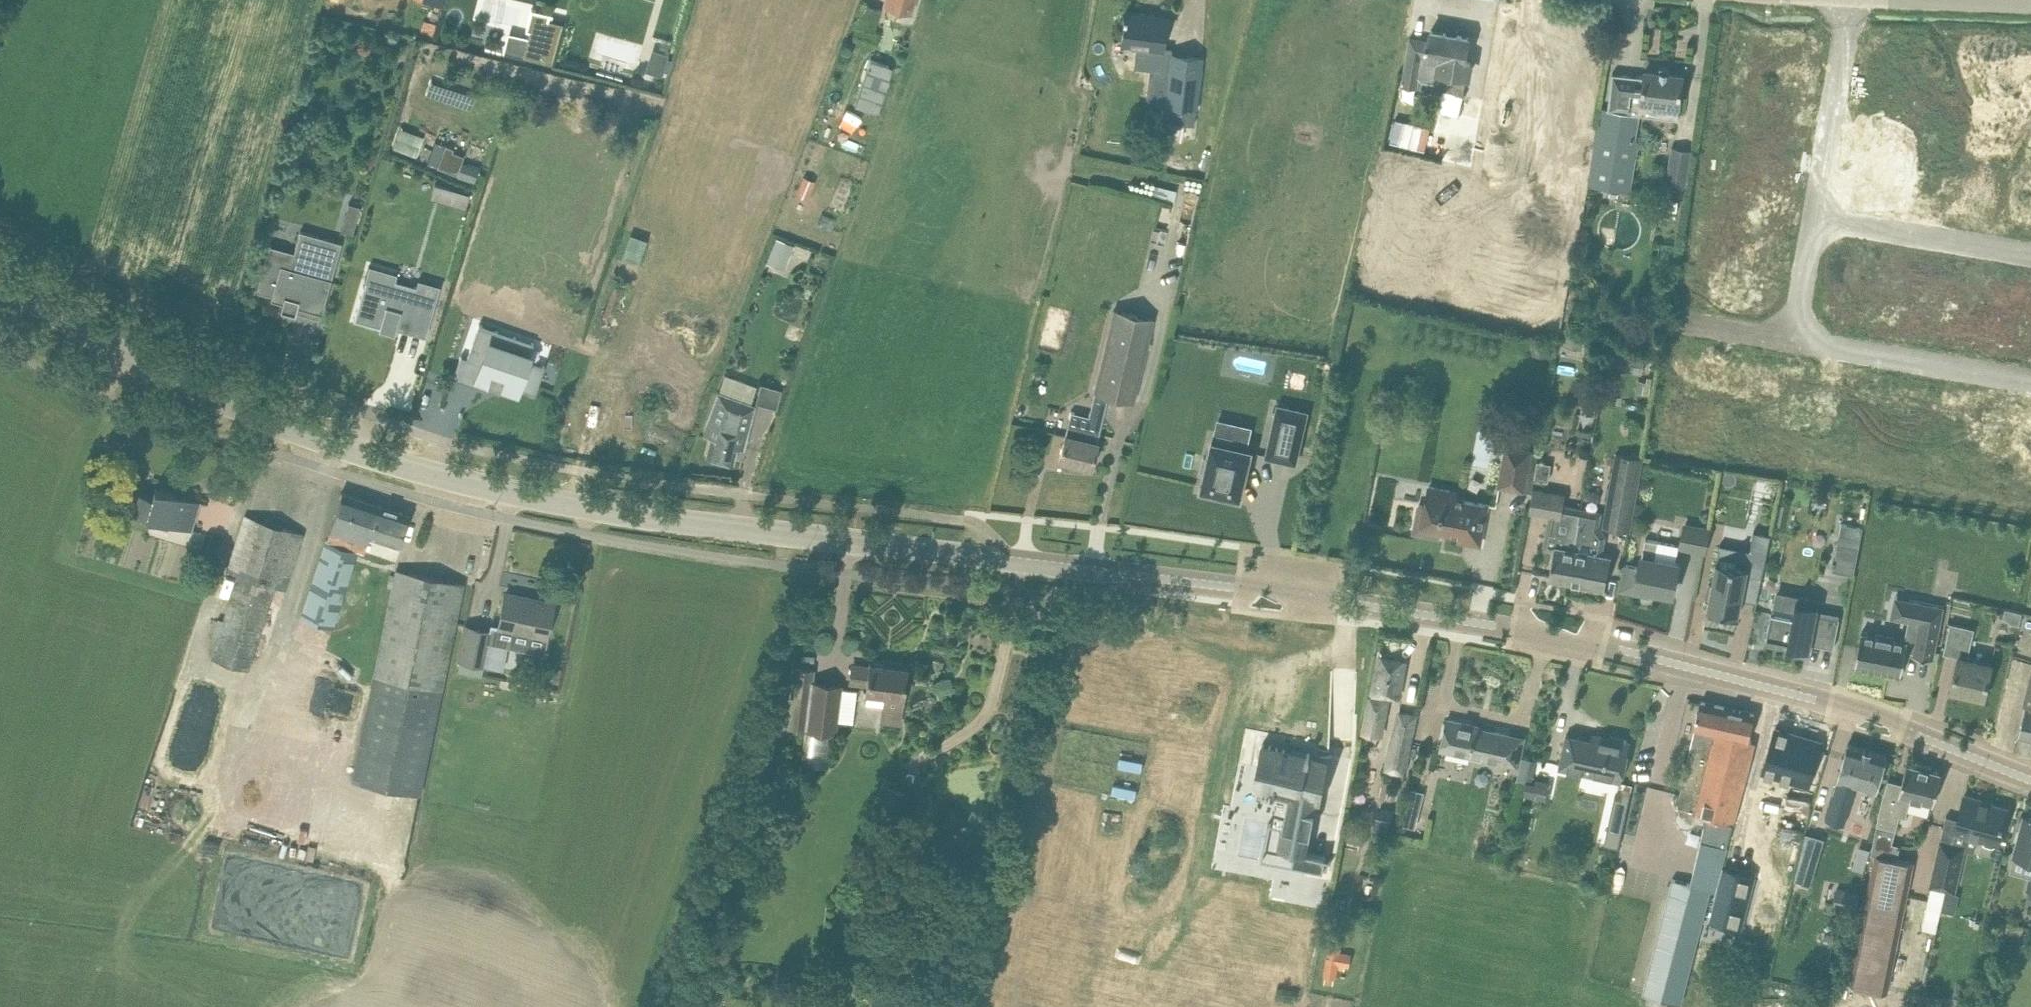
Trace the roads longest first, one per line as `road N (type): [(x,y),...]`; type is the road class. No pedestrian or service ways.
road 1 (secondary): [(1320,598),(503,496),(246,411),(121,354),(0,279)]
road 2 (secondary): [(2030,776),(1754,681),(1320,598)]
road 3 (residential): [(1384,277),(1793,343)]
road 4 (residential): [(1384,277),(1292,263),(1356,0)]
road 5 (residential): [(1320,598),(1384,277)]
road 6 (residential): [(1793,343),(2030,378)]
road 7 (residential): [(1813,220),(1850,0)]
road 8 (residential): [(1813,220),(2030,256)]
road 9 (residential): [(1793,343),(1813,220)]

